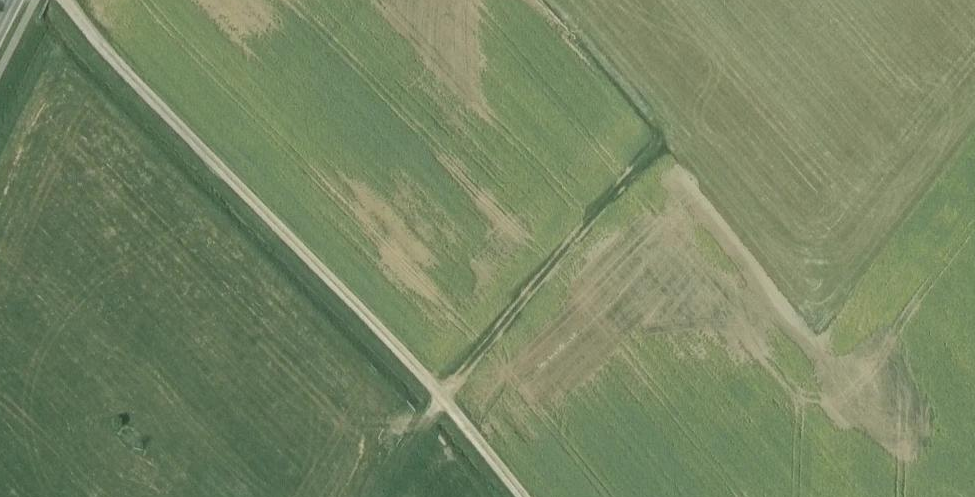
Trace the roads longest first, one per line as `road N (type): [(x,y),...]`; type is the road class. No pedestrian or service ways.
road 1 (track): [(525,496),(456,413),(64,0)]
road 2 (track): [(402,496),(456,413),(677,145)]
road 3 (track): [(547,0),(677,145)]

